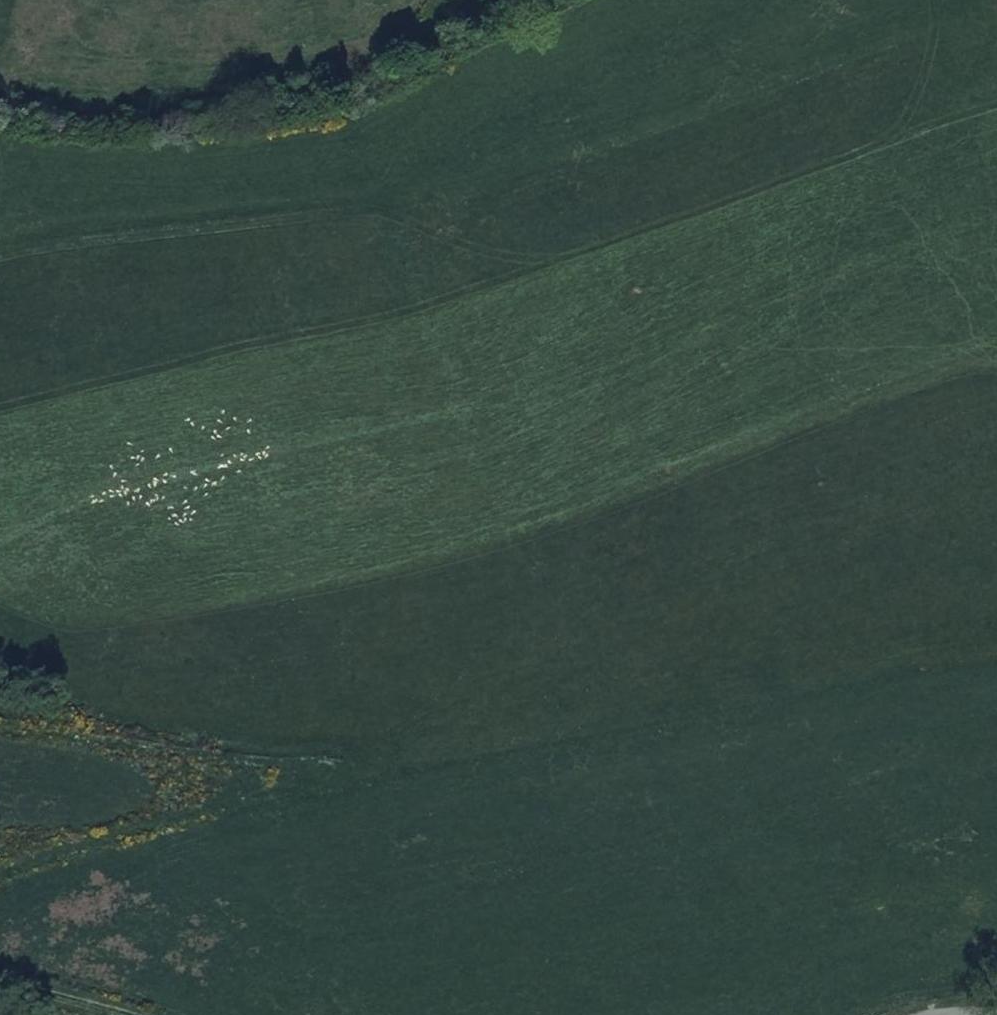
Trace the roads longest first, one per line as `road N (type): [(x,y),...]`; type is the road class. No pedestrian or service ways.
road 1 (track): [(116,1014),(0,983)]

